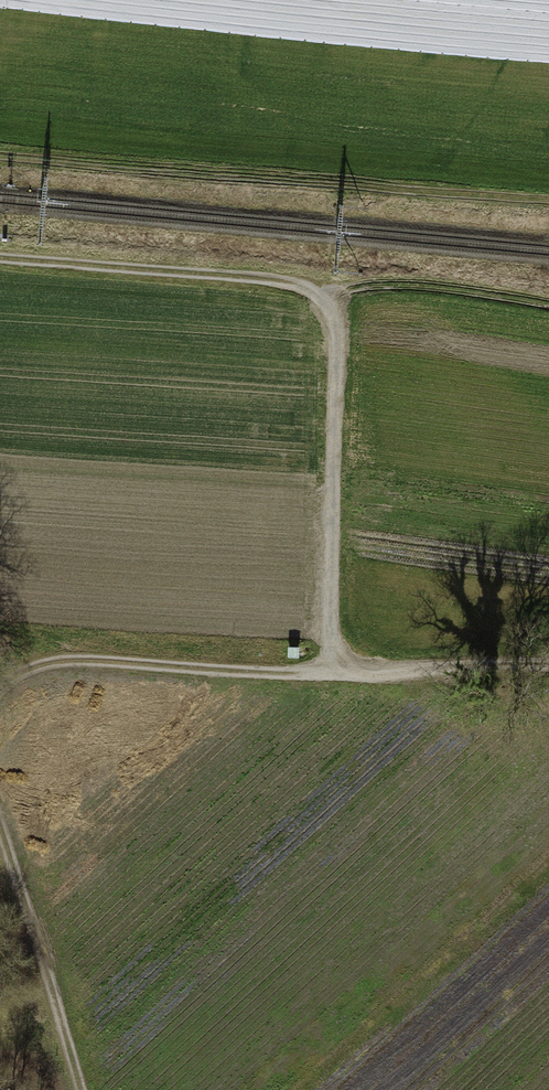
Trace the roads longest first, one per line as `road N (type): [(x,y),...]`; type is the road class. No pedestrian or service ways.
road 1 (track): [(0,680),(37,660),(244,669),(548,663)]
road 2 (track): [(548,194),(0,155)]
road 3 (track): [(339,286),(334,667)]
road 4 (track): [(339,286),(0,255)]
road 5 (track): [(77,1089),(0,836)]
road 6 (track): [(548,302),(426,283),(339,286)]

